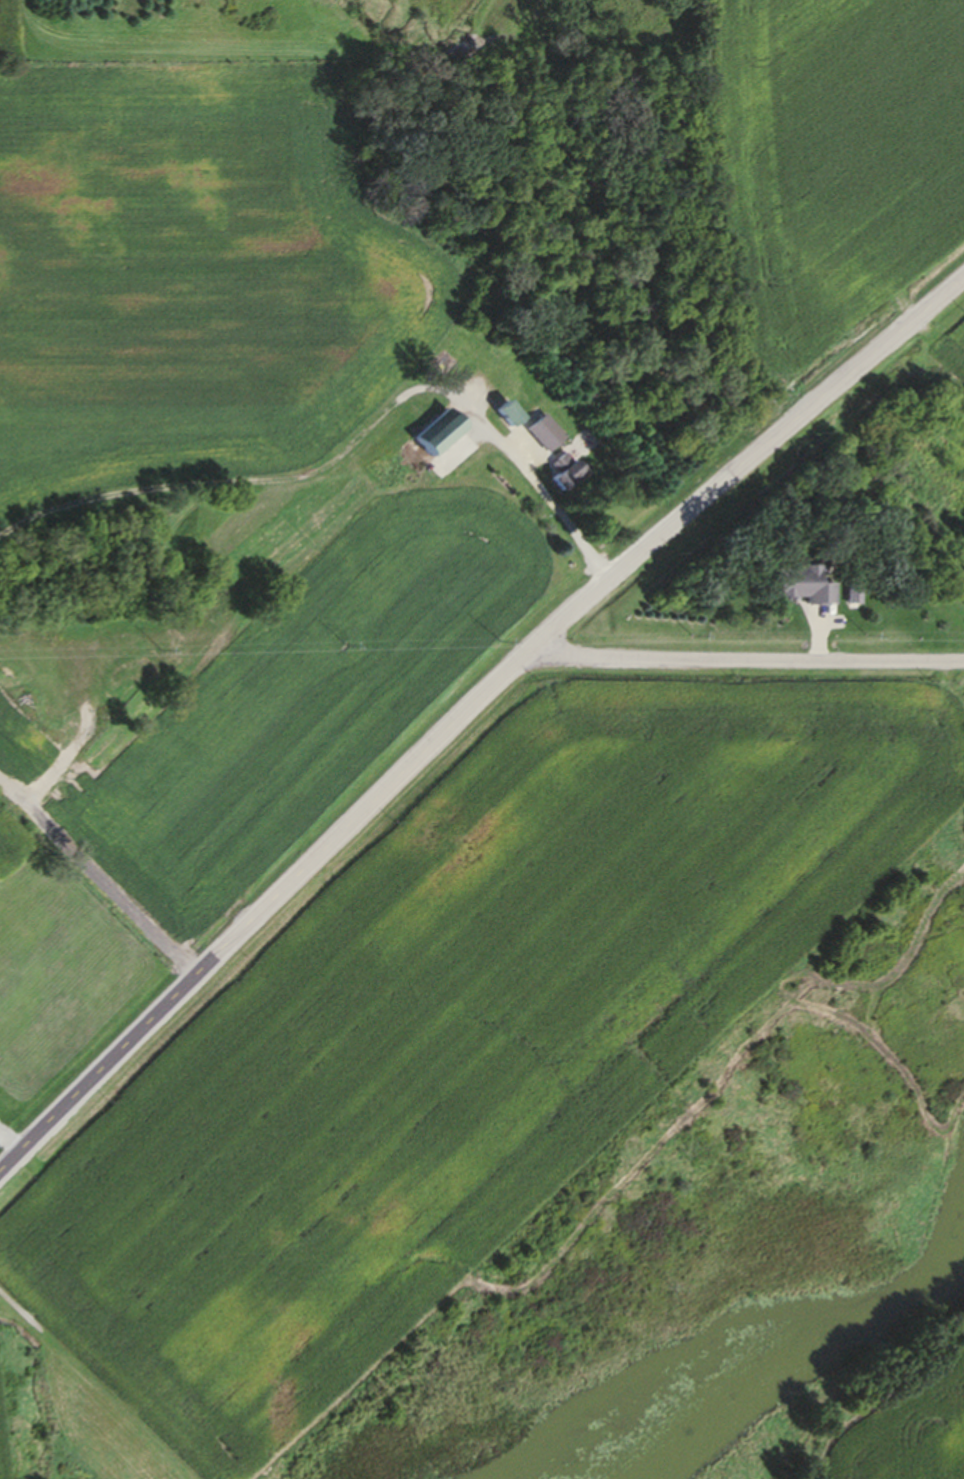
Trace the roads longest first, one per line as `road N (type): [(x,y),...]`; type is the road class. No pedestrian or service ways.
road 1 (tertiary): [(0,1172),(534,648),(963,280)]
road 2 (residential): [(963,661),(614,659),(534,648)]

